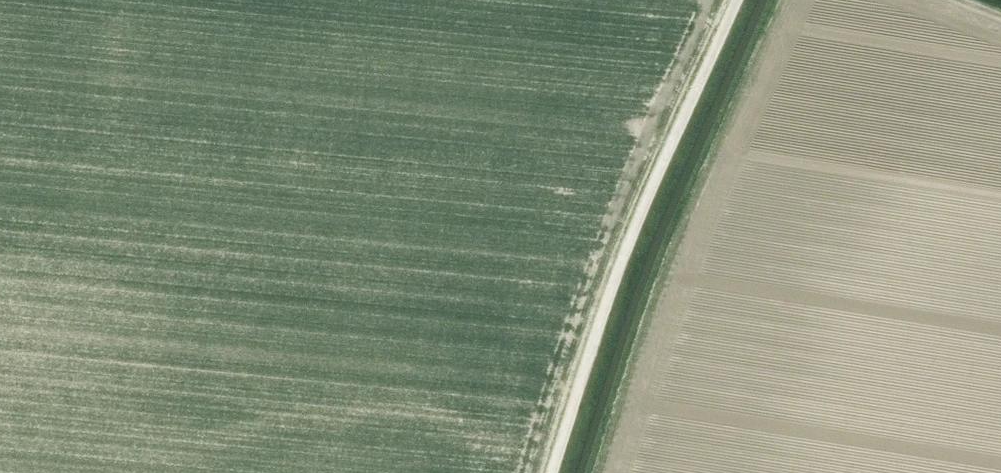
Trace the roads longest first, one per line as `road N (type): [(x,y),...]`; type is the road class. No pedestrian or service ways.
road 1 (track): [(558,472),(612,307),(743,0)]

